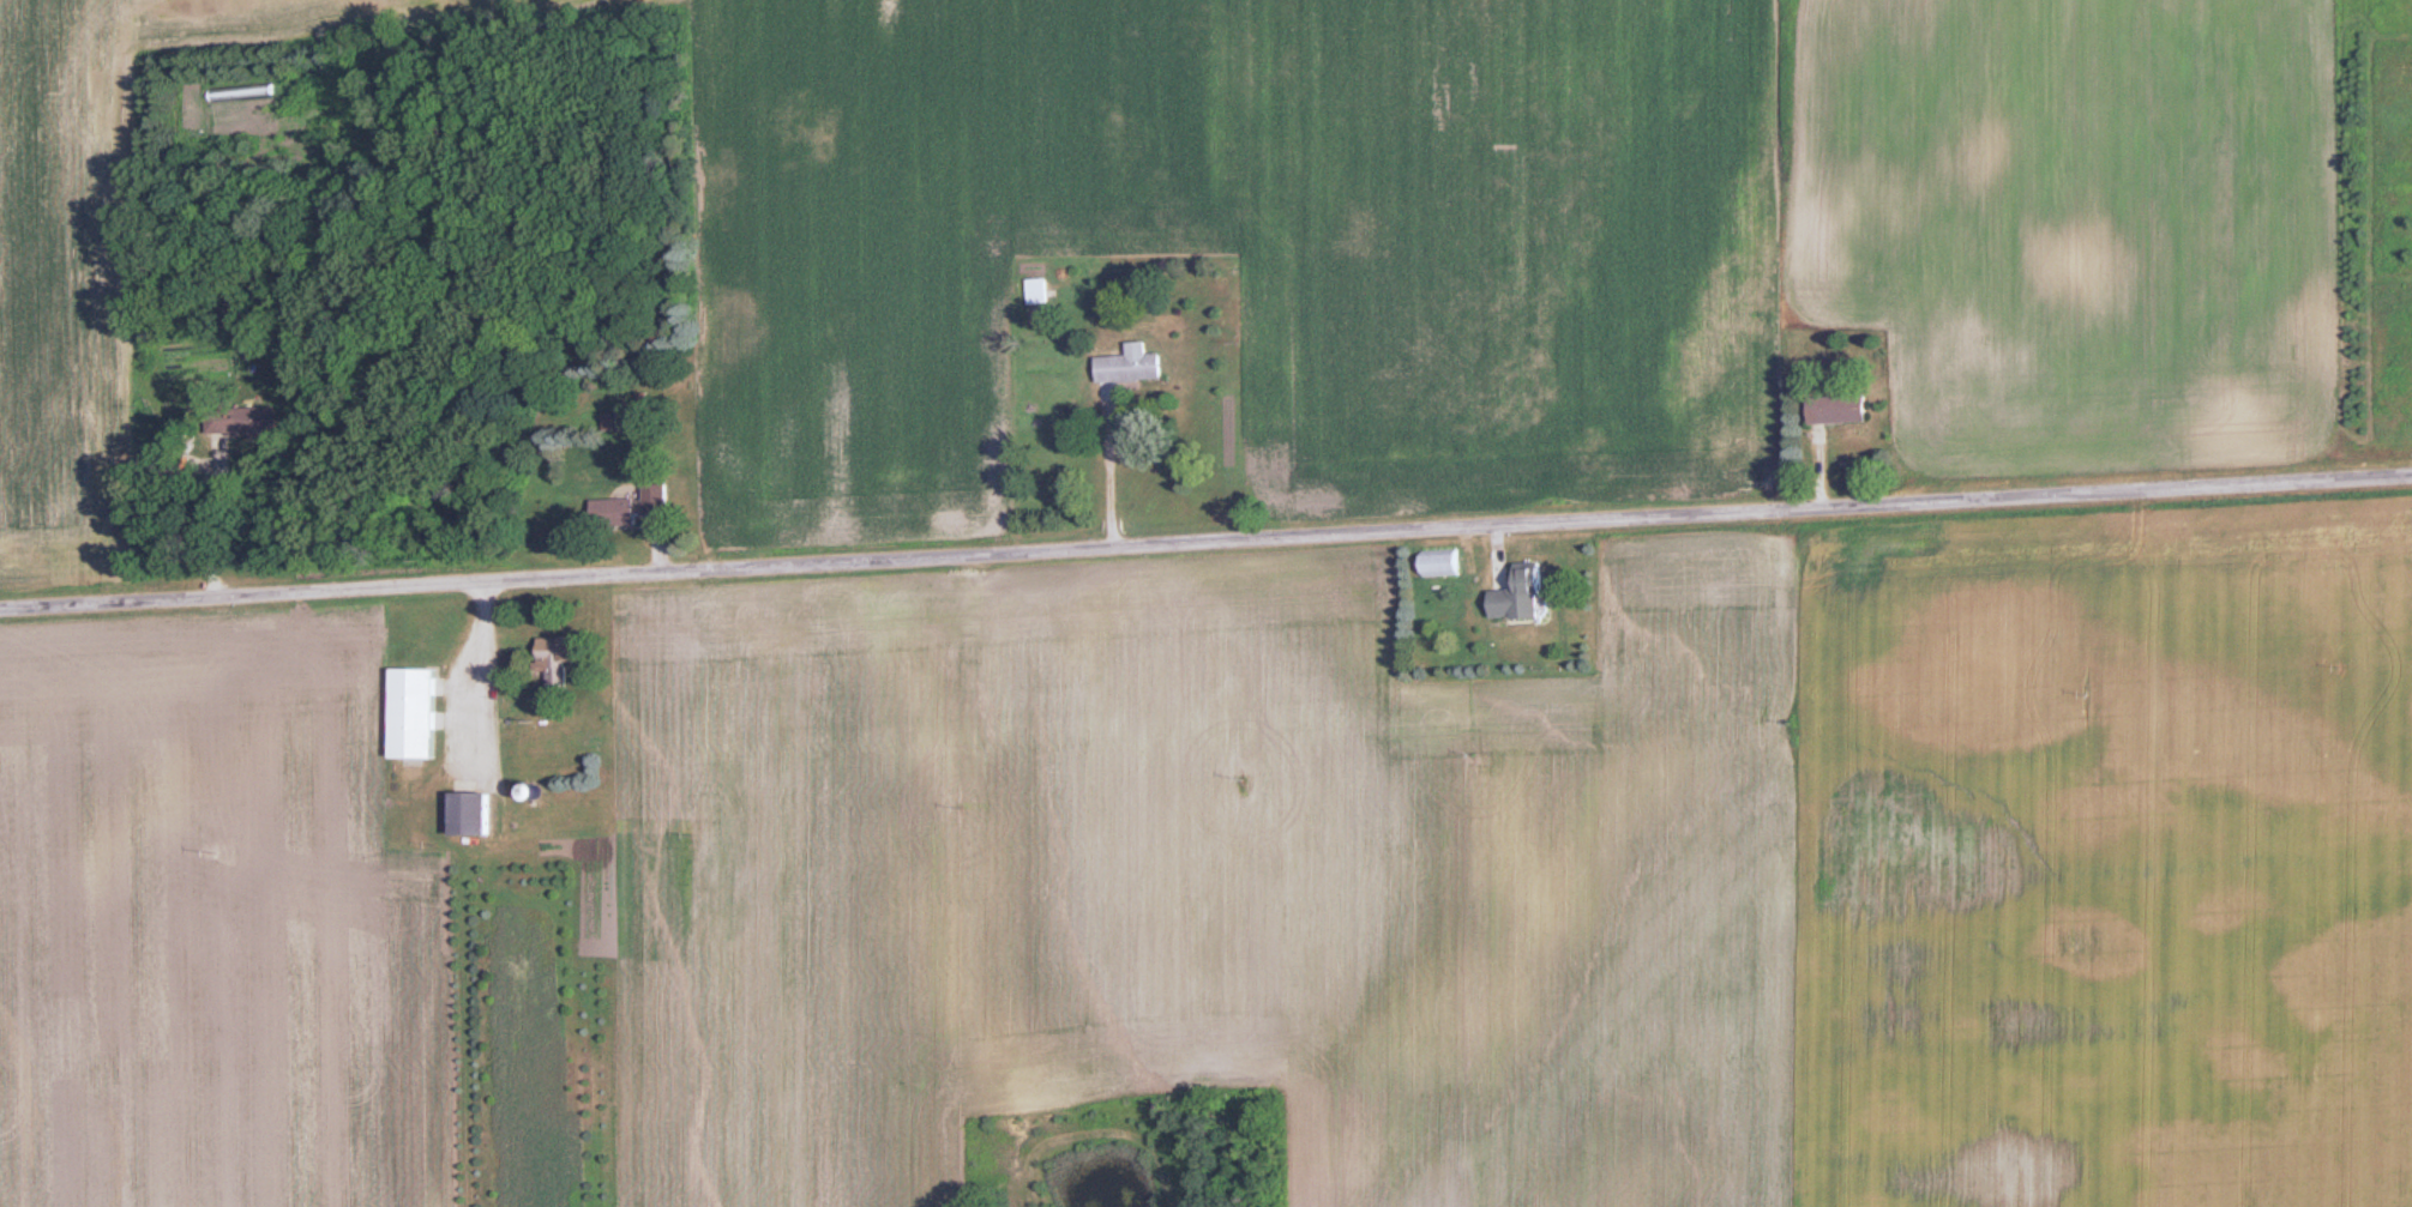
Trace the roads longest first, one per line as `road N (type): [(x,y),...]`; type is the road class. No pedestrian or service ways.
road 1 (residential): [(0,609),(2411,479)]

